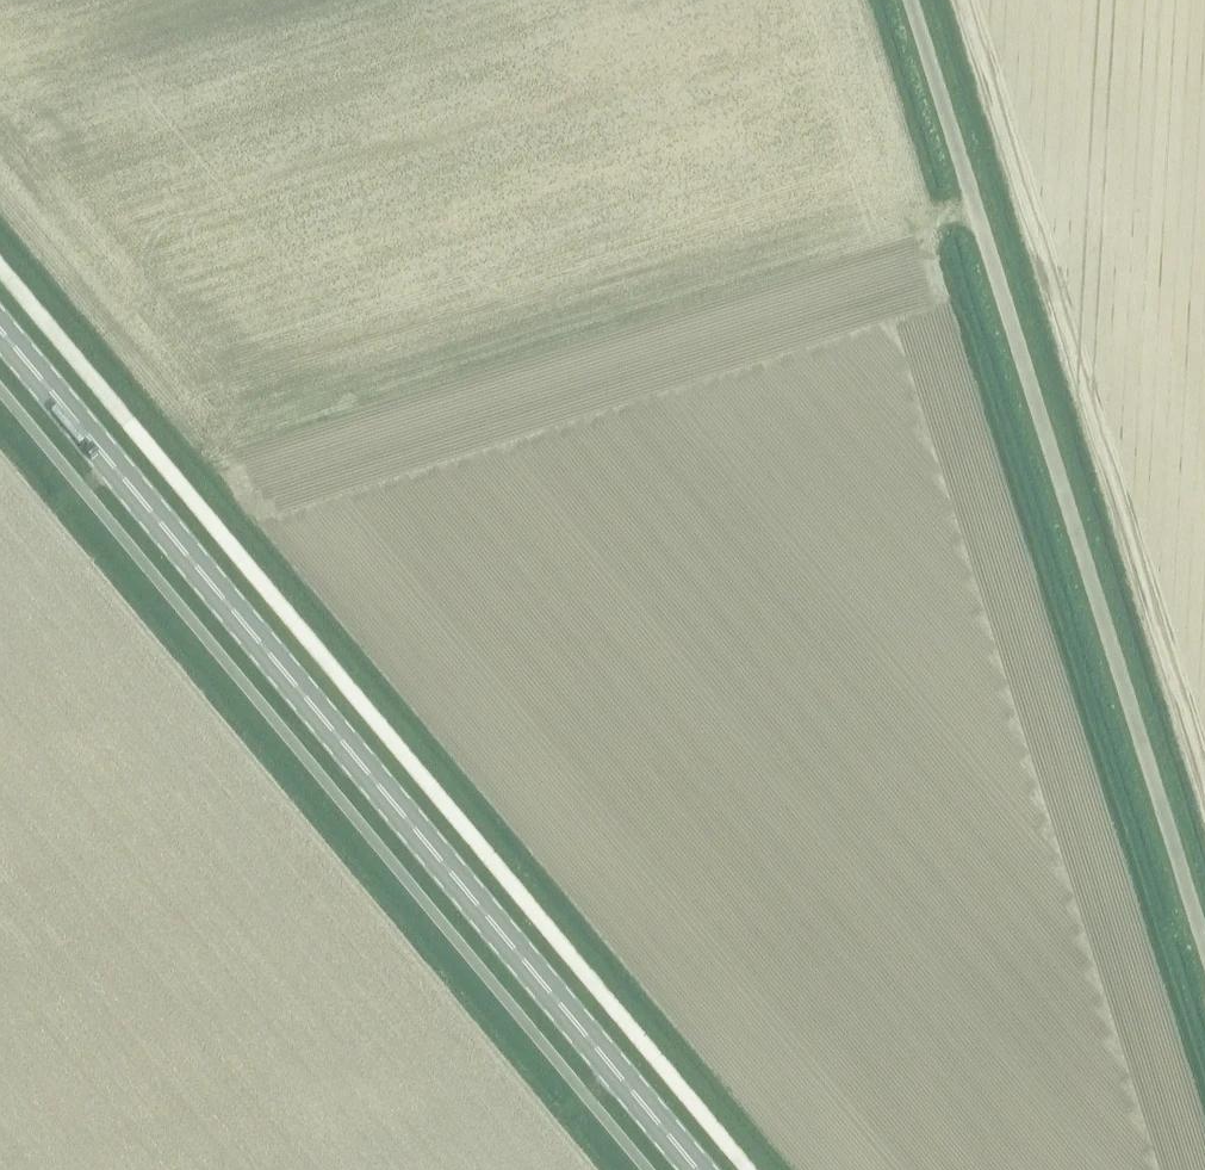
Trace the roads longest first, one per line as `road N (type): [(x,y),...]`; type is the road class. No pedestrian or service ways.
road 1 (primary): [(689,1169),(0,335)]
road 2 (unclassified): [(1204,942),(912,0)]

